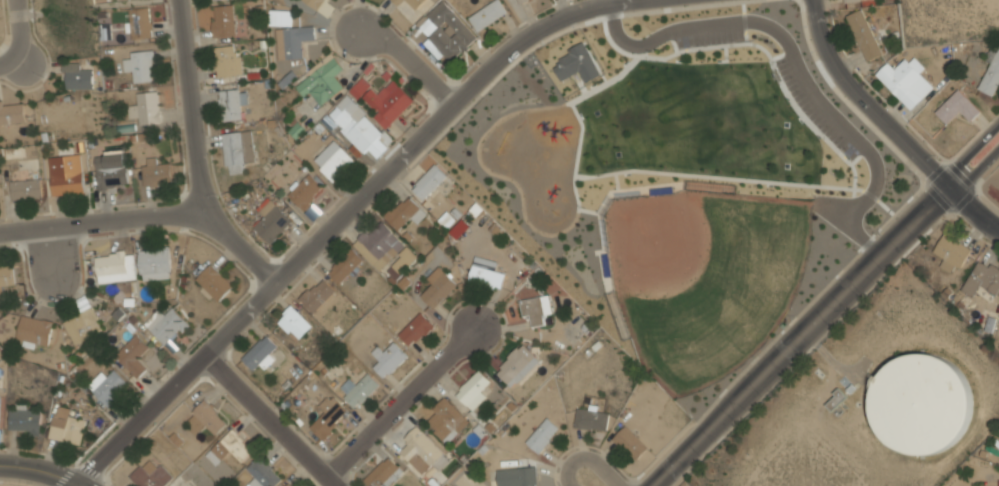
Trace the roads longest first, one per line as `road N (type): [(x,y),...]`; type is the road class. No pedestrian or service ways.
road 1 (residential): [(74,485),(492,55),(556,8),(598,0)]
road 2 (tertiary): [(647,485),(949,184)]
road 3 (residential): [(178,0),(202,204),(272,276)]
road 4 (residential): [(807,0),(819,39),(857,91),(949,184)]
road 5 (residential): [(327,470),(474,322)]
road 6 (residential): [(202,204),(0,227)]
road 7 (residential): [(200,357),(342,485)]

